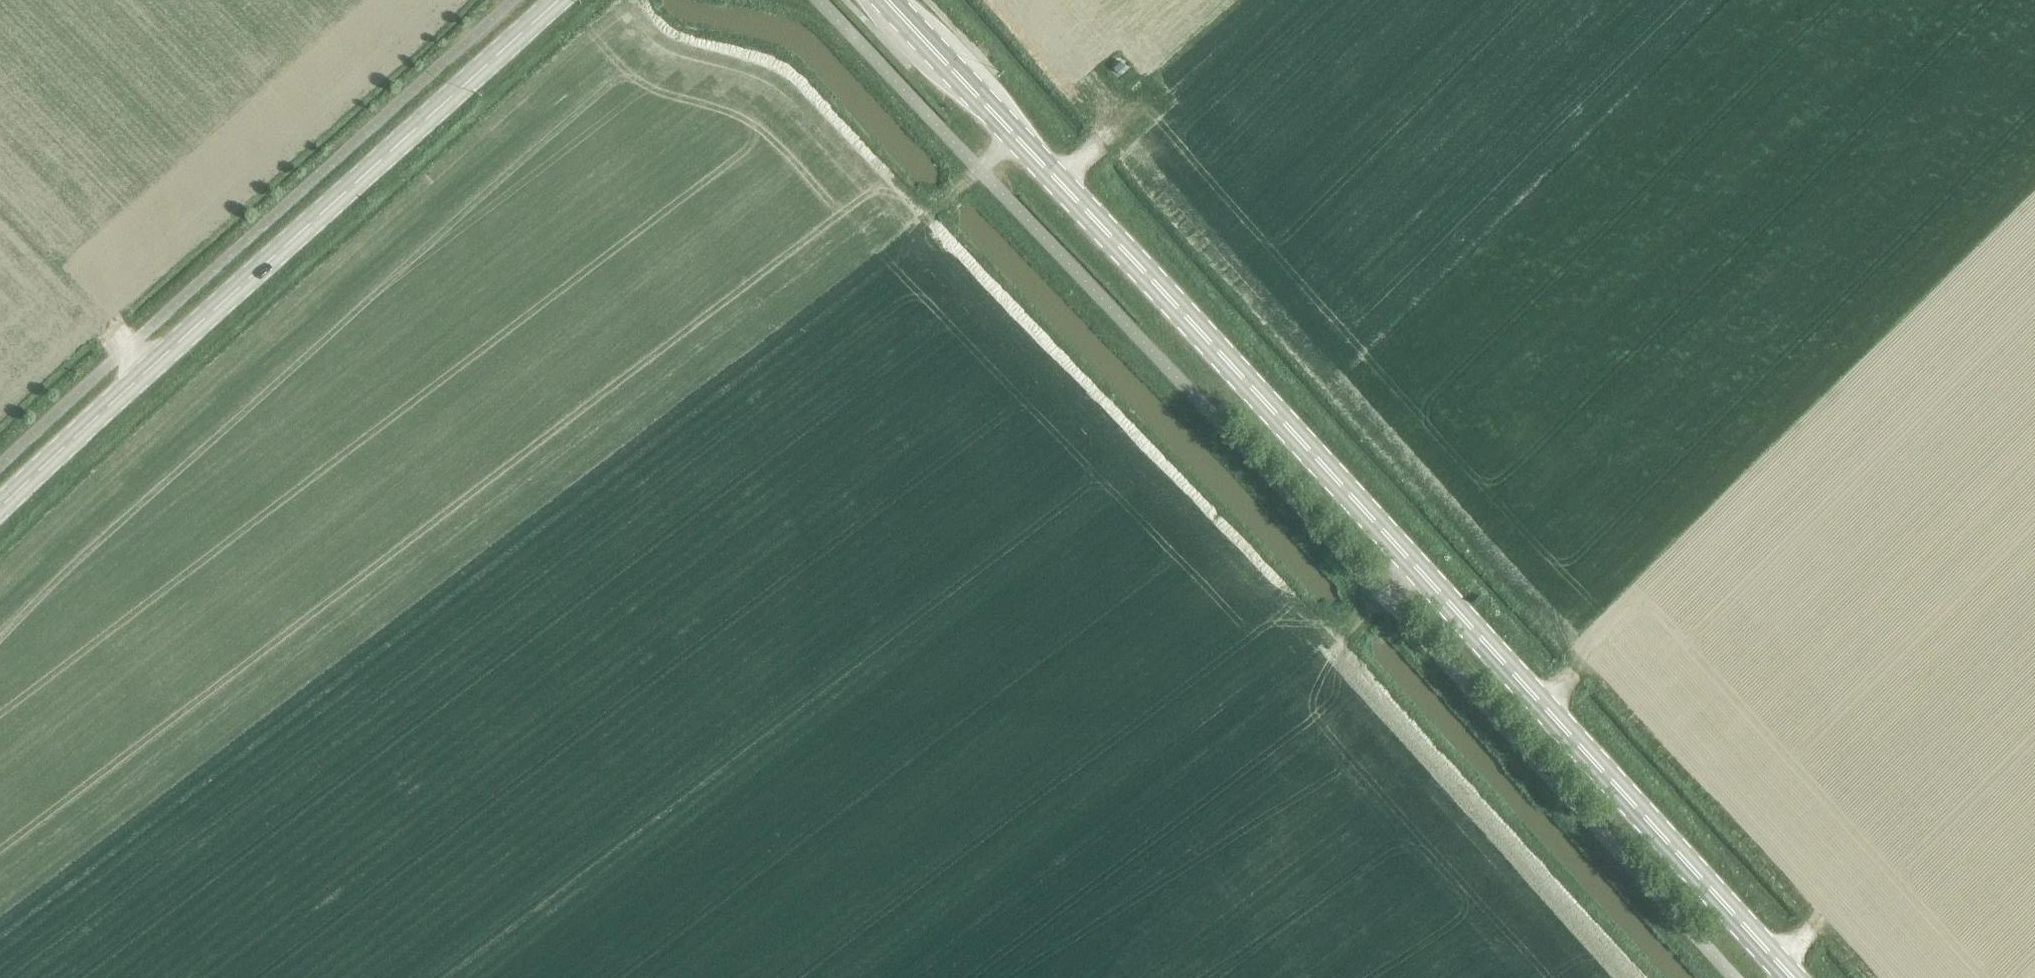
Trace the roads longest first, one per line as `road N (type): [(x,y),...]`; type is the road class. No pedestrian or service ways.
road 1 (secondary): [(1792,977),(886,0)]
road 2 (secondary): [(0,508),(560,0)]

